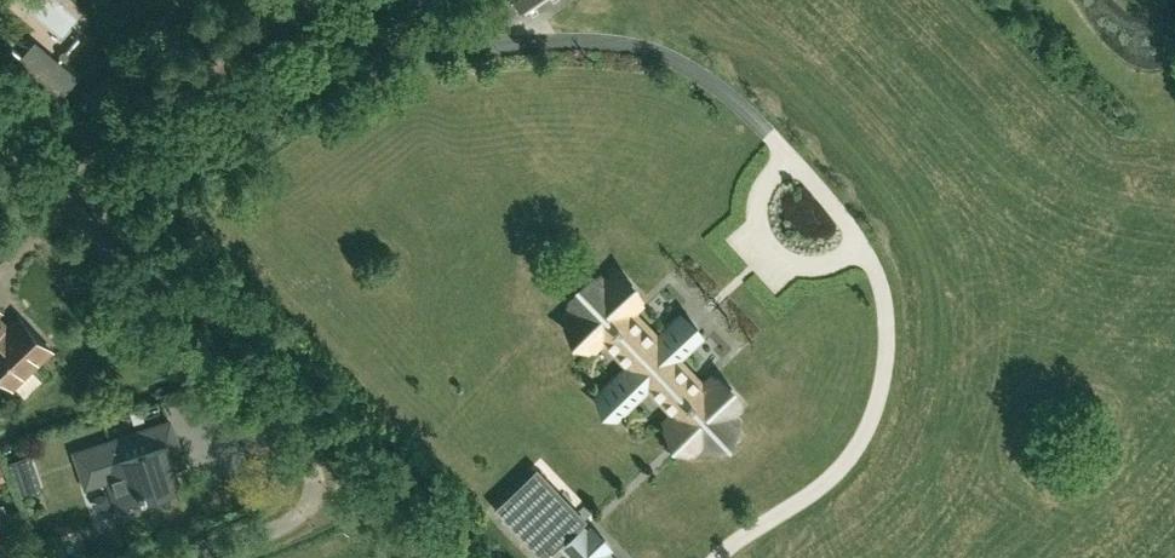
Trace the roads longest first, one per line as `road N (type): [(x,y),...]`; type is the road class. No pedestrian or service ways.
road 1 (residential): [(198,557),(287,524),(310,504),(312,459),(65,205)]

